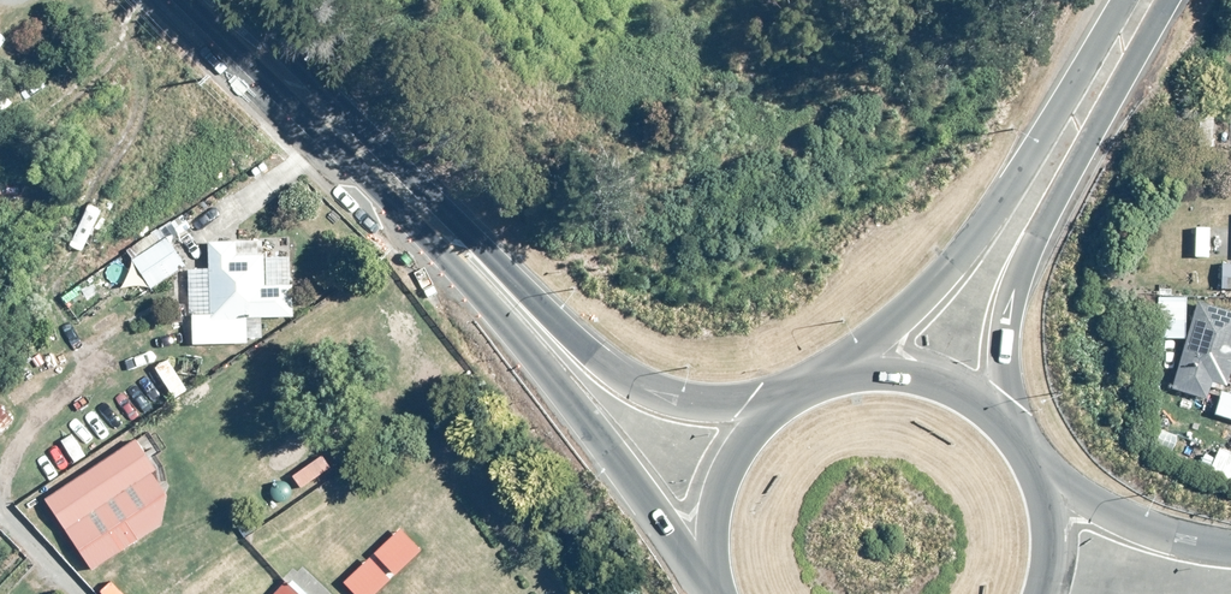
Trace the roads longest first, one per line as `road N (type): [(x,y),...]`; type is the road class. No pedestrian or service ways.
road 1 (secondary): [(1179,0),(1159,44),(1073,173),(1018,281),(1004,393),(1015,441)]
road 2 (secondary): [(838,380),(949,273),(990,219),(1127,0)]
road 3 (trunk): [(711,593),(470,260)]
road 4 (trunk): [(470,260),(204,0)]
road 5 (trunk): [(470,260),(647,387),(697,402),(783,404)]
road 6 (tertiary): [(1031,467),(1117,516),(1230,546)]
road 7 (trunk): [(716,593),(708,550),(718,487),(738,449),(783,404)]
road 8 (trunk): [(838,380),(887,375),(935,384),(979,407),(1015,441)]
road 9 (trunk): [(1031,467),(1050,536),(1043,593)]

